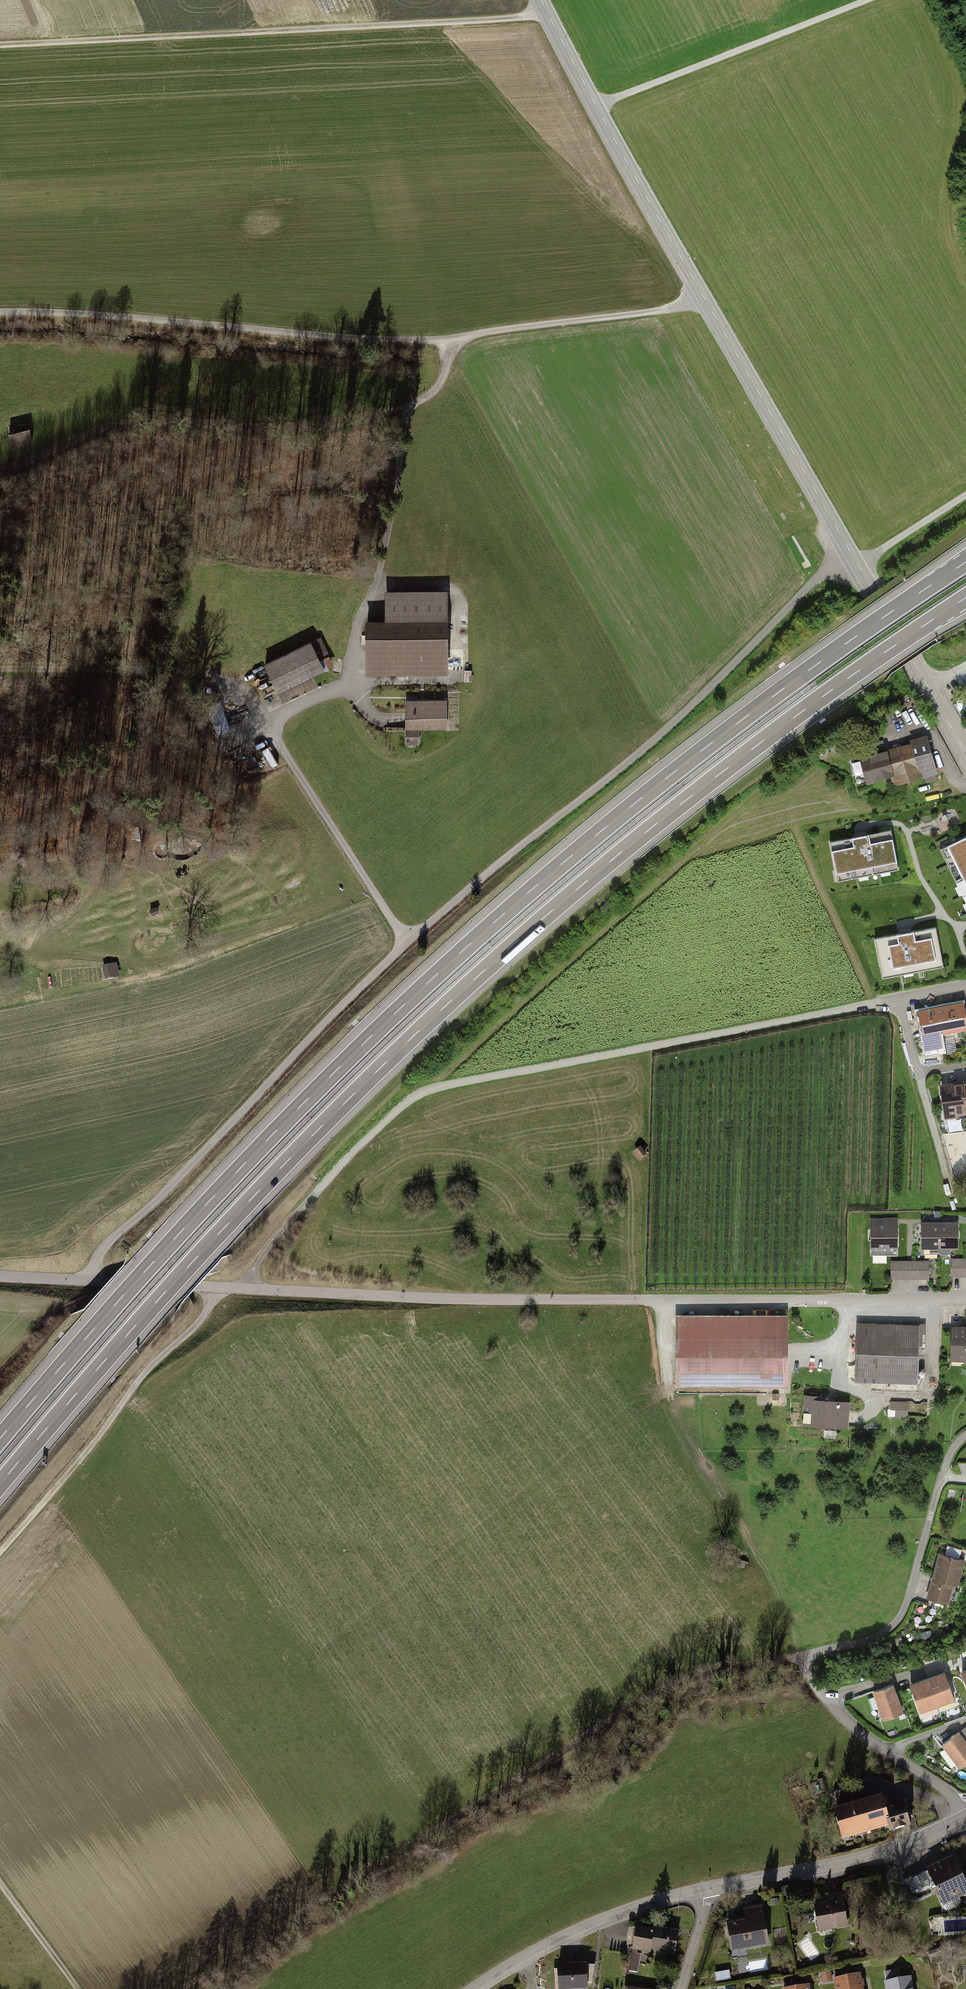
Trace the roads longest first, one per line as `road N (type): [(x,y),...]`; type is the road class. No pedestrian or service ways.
road 1 (motorway): [(0,1484),(280,1169),(502,954),(736,761),(965,598)]
road 2 (motorway): [(965,562),(668,777),(438,973),(249,1159),(0,1439)]
road 3 (track): [(86,1280),(109,1242),(405,943),(654,741),(848,549)]
road 4 (residential): [(965,1297),(481,1300),(0,1278)]
road 5 (tertiary): [(965,754),(541,0)]
road 6 (track): [(896,1002),(447,1086),(406,1105),(362,1144),(278,1236),(248,1289)]
road 7 (track): [(702,296),(684,308),(453,342),(0,313)]
road 8 (track): [(797,1660),(652,1695),(179,1988)]
road 9 (track): [(0,46),(548,15)]
road 10 (track): [(405,943),(247,694),(224,679),(0,669)]
road 11 (track): [(0,474),(99,432),(151,422),(253,429),(406,408),(439,386),(453,342)]
road 12 (residential): [(965,1821),(955,1798),(845,1721),(797,1660),(870,1641),(898,1621),(942,1479)]
road 13 (track): [(406,408),(390,522),(348,681),(268,723)]
road 14 (track): [(0,1552),(144,1375),(202,1320),(219,1288)]
road 15 (track): [(595,106),(872,0)]
road 16 (track): [(348,681),(447,681),(456,674),(451,588),(374,588)]
road 17 (unclassified): [(965,1821),(885,1855),(707,1891)]
road 18 (unclassified): [(707,1891),(600,1922),(477,1988)]
road 19 (track): [(0,1884),(77,1988)]
road 20 (track): [(858,568),(965,497)]

